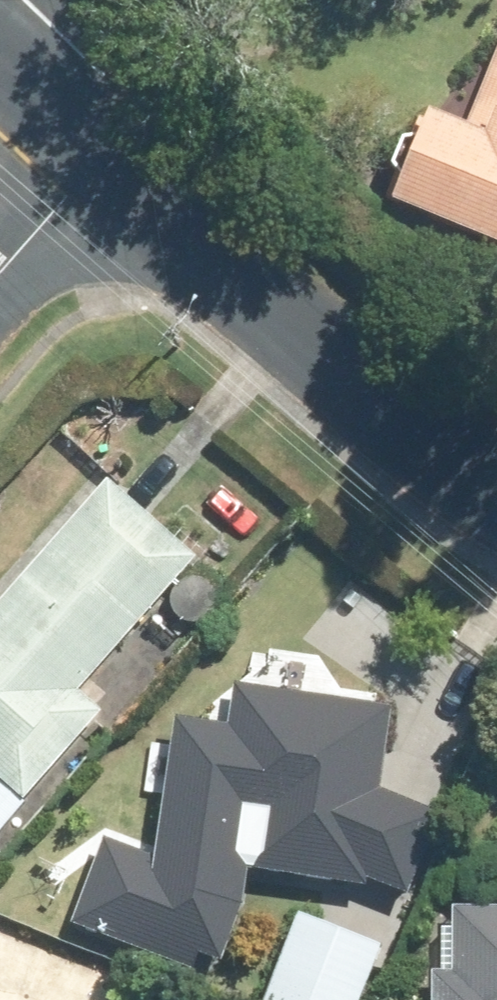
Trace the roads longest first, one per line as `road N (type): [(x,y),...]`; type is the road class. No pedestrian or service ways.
road 1 (residential): [(496,491),(103,159)]
road 2 (residential): [(103,159),(0,273)]
road 3 (residential): [(103,159),(0,55)]

